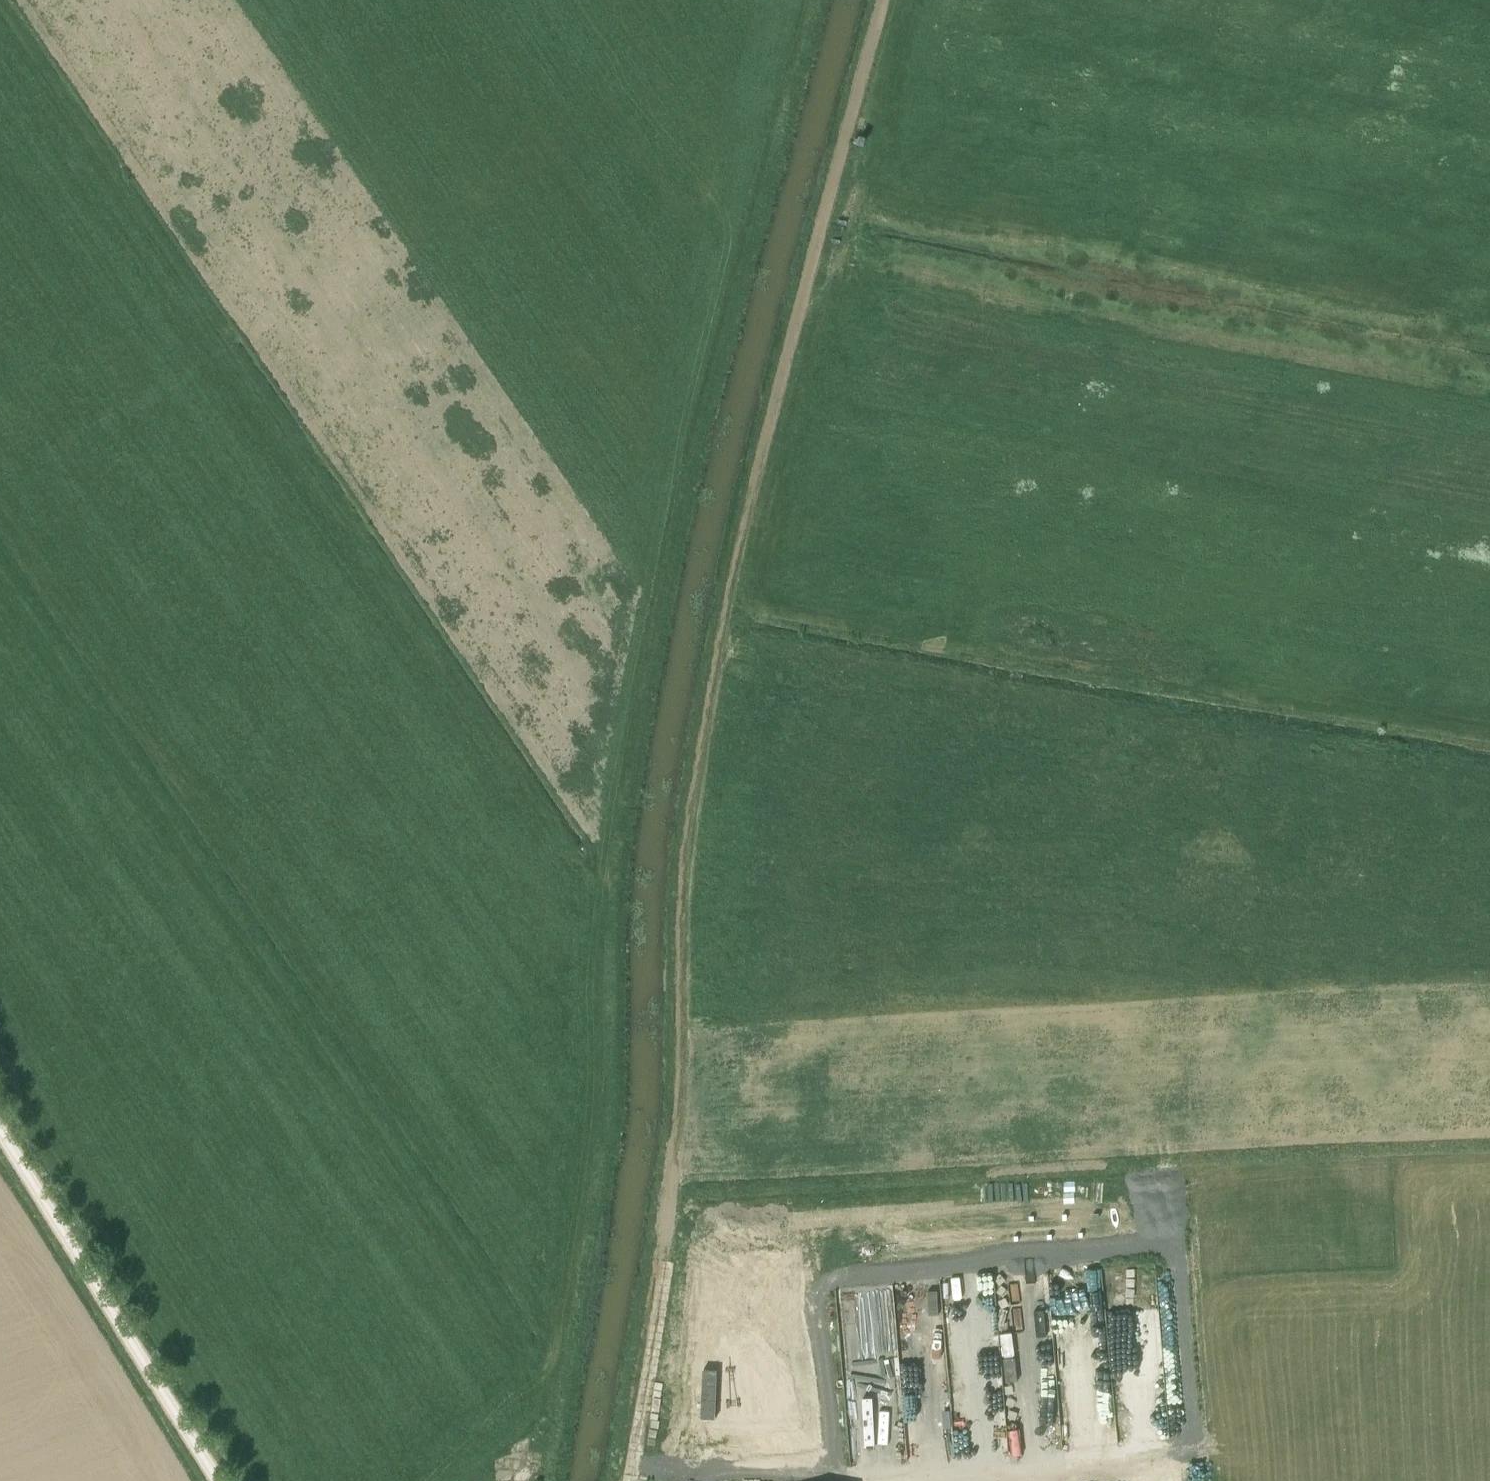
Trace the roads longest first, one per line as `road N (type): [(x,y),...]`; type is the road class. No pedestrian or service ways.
road 1 (track): [(808,0),(738,209),(668,495),(611,847),(573,1317),(540,1480)]
road 2 (unclassified): [(218,1480),(0,1128)]

